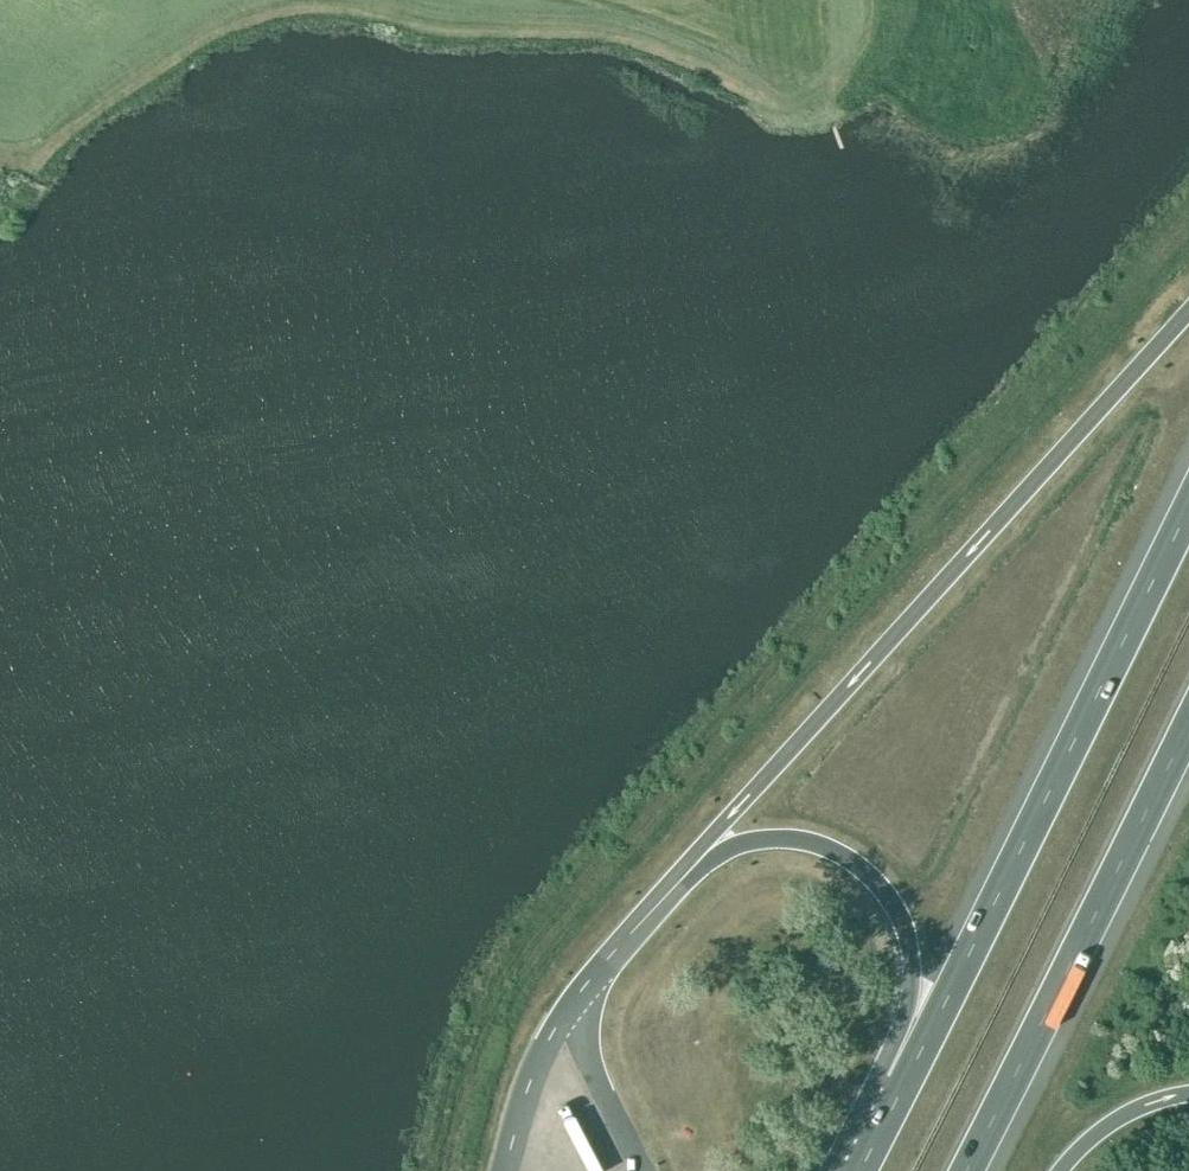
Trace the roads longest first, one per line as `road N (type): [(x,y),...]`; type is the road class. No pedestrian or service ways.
road 1 (motorway): [(1188,307),(724,822),(703,856),(757,841),(799,841),(836,853),(876,883),(910,949),(902,1091)]
road 2 (motorway): [(1188,500),(902,1091)]
road 3 (motorway): [(972,1170),(1188,732)]
road 4 (motorway): [(1060,1170),(1110,1123),(1151,1101),(1188,1093)]

